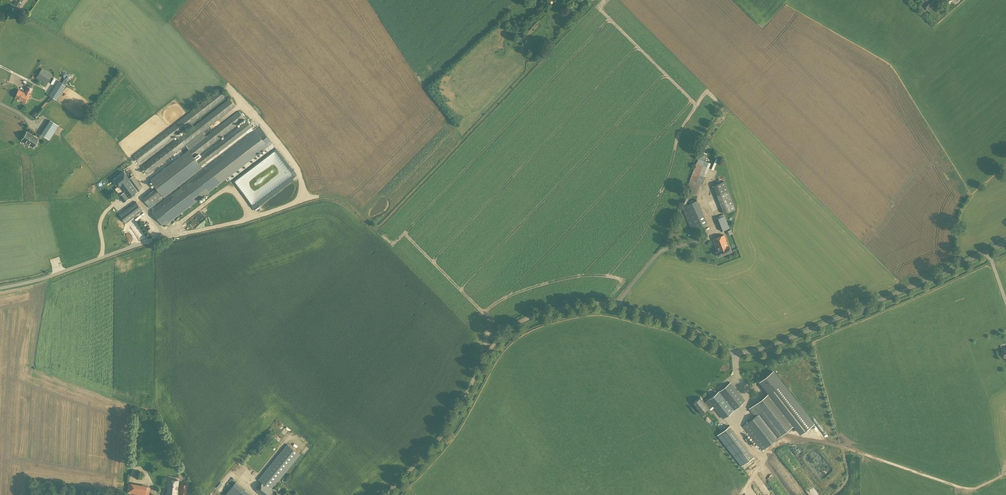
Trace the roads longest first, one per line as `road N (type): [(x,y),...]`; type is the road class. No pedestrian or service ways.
road 1 (unclassified): [(387,494),(454,423),(498,344),(546,313),(585,305),(633,308),(742,352),(1005,242)]
road 2 (track): [(1005,474),(968,488),(792,437),(760,458),(741,494)]
road 3 (track): [(760,458),(733,420),(751,401),(736,379),(737,351)]

